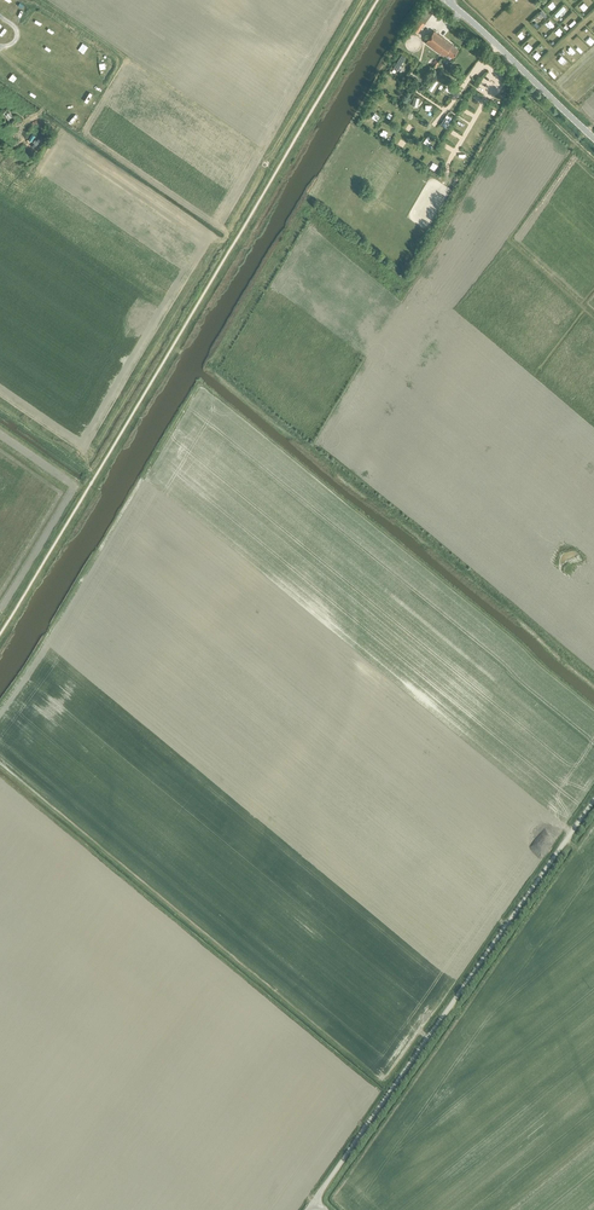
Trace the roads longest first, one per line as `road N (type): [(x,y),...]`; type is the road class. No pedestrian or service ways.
road 1 (unclassified): [(315,1203),(593,803)]
road 2 (tertiary): [(593,140),(451,0)]

